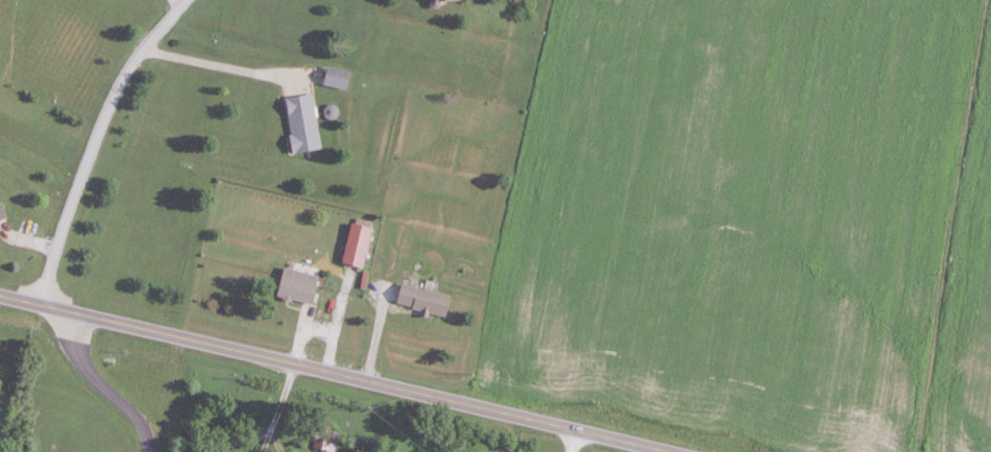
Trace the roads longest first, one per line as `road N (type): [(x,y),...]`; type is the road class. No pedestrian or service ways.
road 1 (secondary): [(667,451),(0,294)]
road 2 (residential): [(44,304),(104,121),(142,50),(188,0)]
road 3 (residential): [(150,451),(139,421),(77,353),(77,313)]

